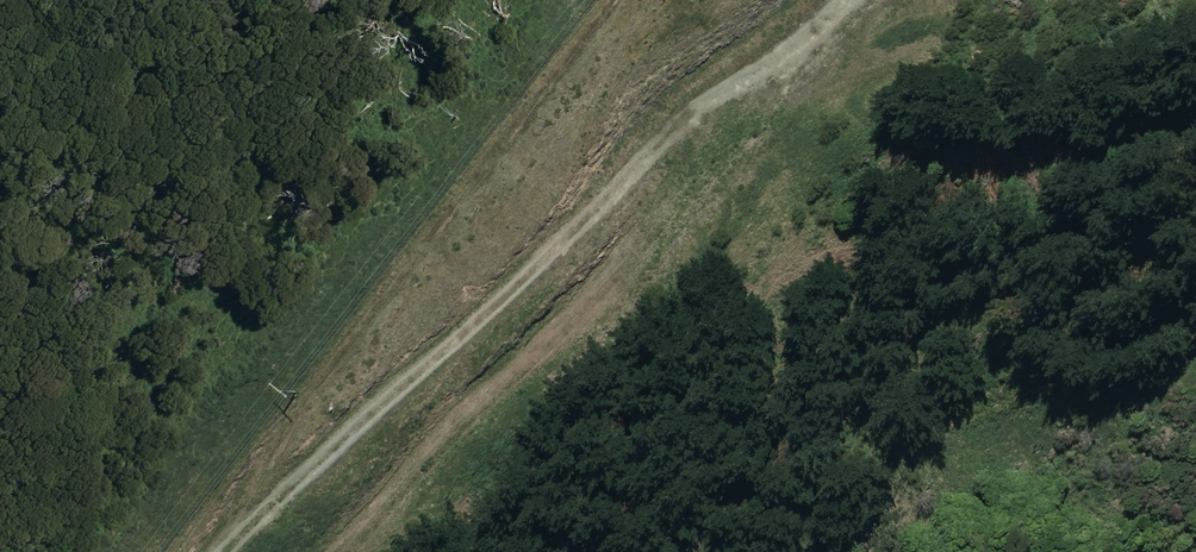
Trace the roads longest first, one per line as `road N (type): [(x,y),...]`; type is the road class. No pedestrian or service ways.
road 1 (track): [(235,551),(629,175),(865,0)]
road 2 (track): [(865,0),(847,56),(720,216),(431,477),(385,551)]

